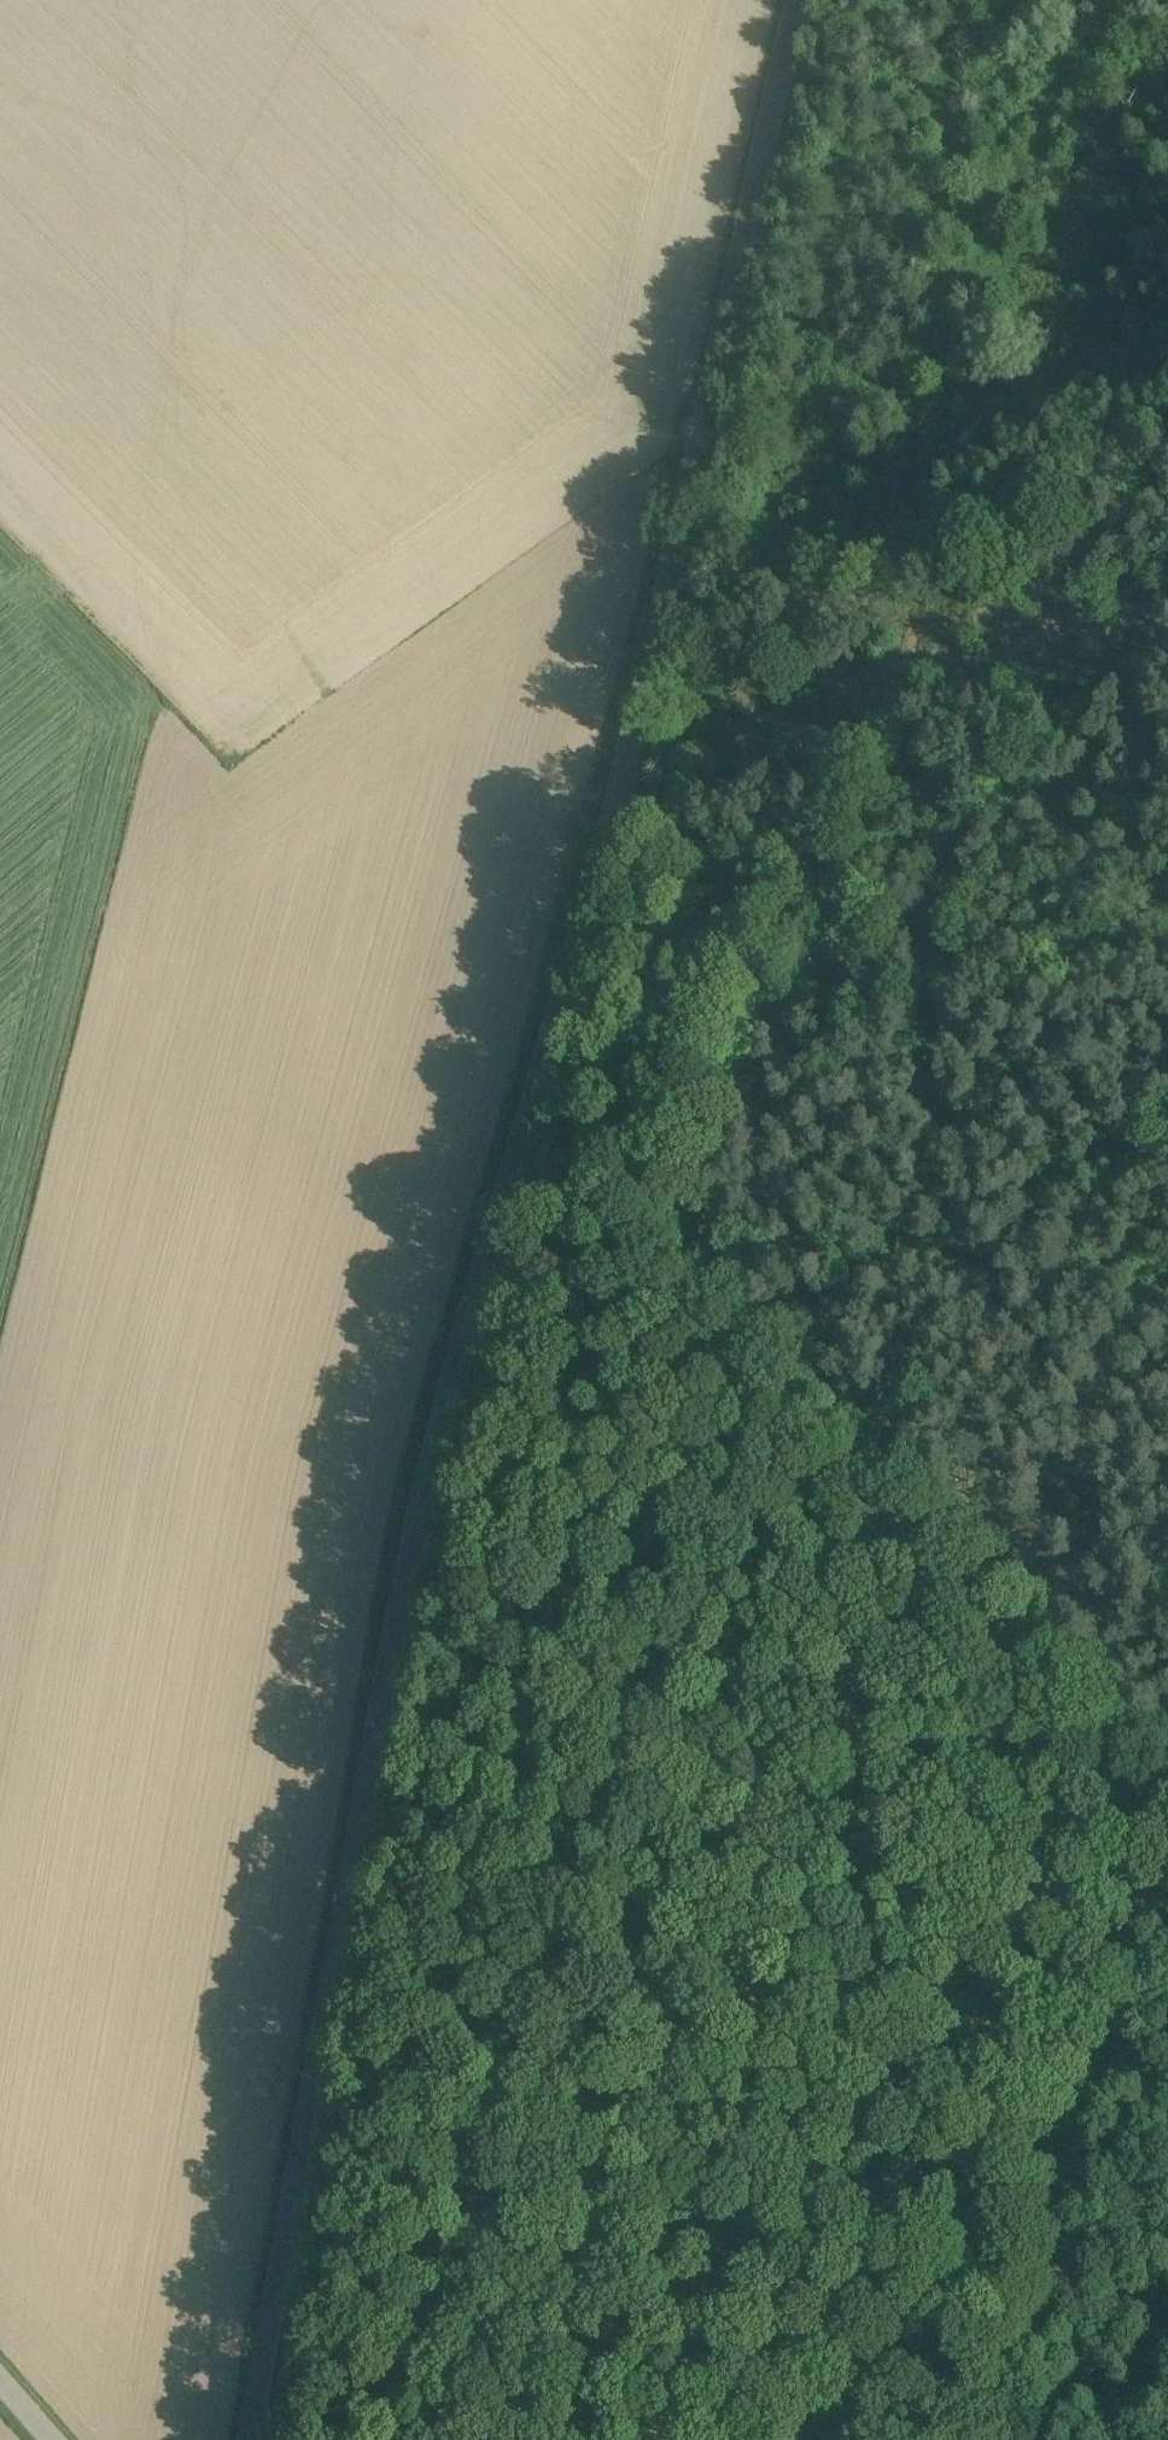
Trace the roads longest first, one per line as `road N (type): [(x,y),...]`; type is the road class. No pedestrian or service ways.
road 1 (unclassified): [(801,0),(733,376),(574,966),(247,2439)]
road 2 (track): [(1167,1932),(981,2439)]

